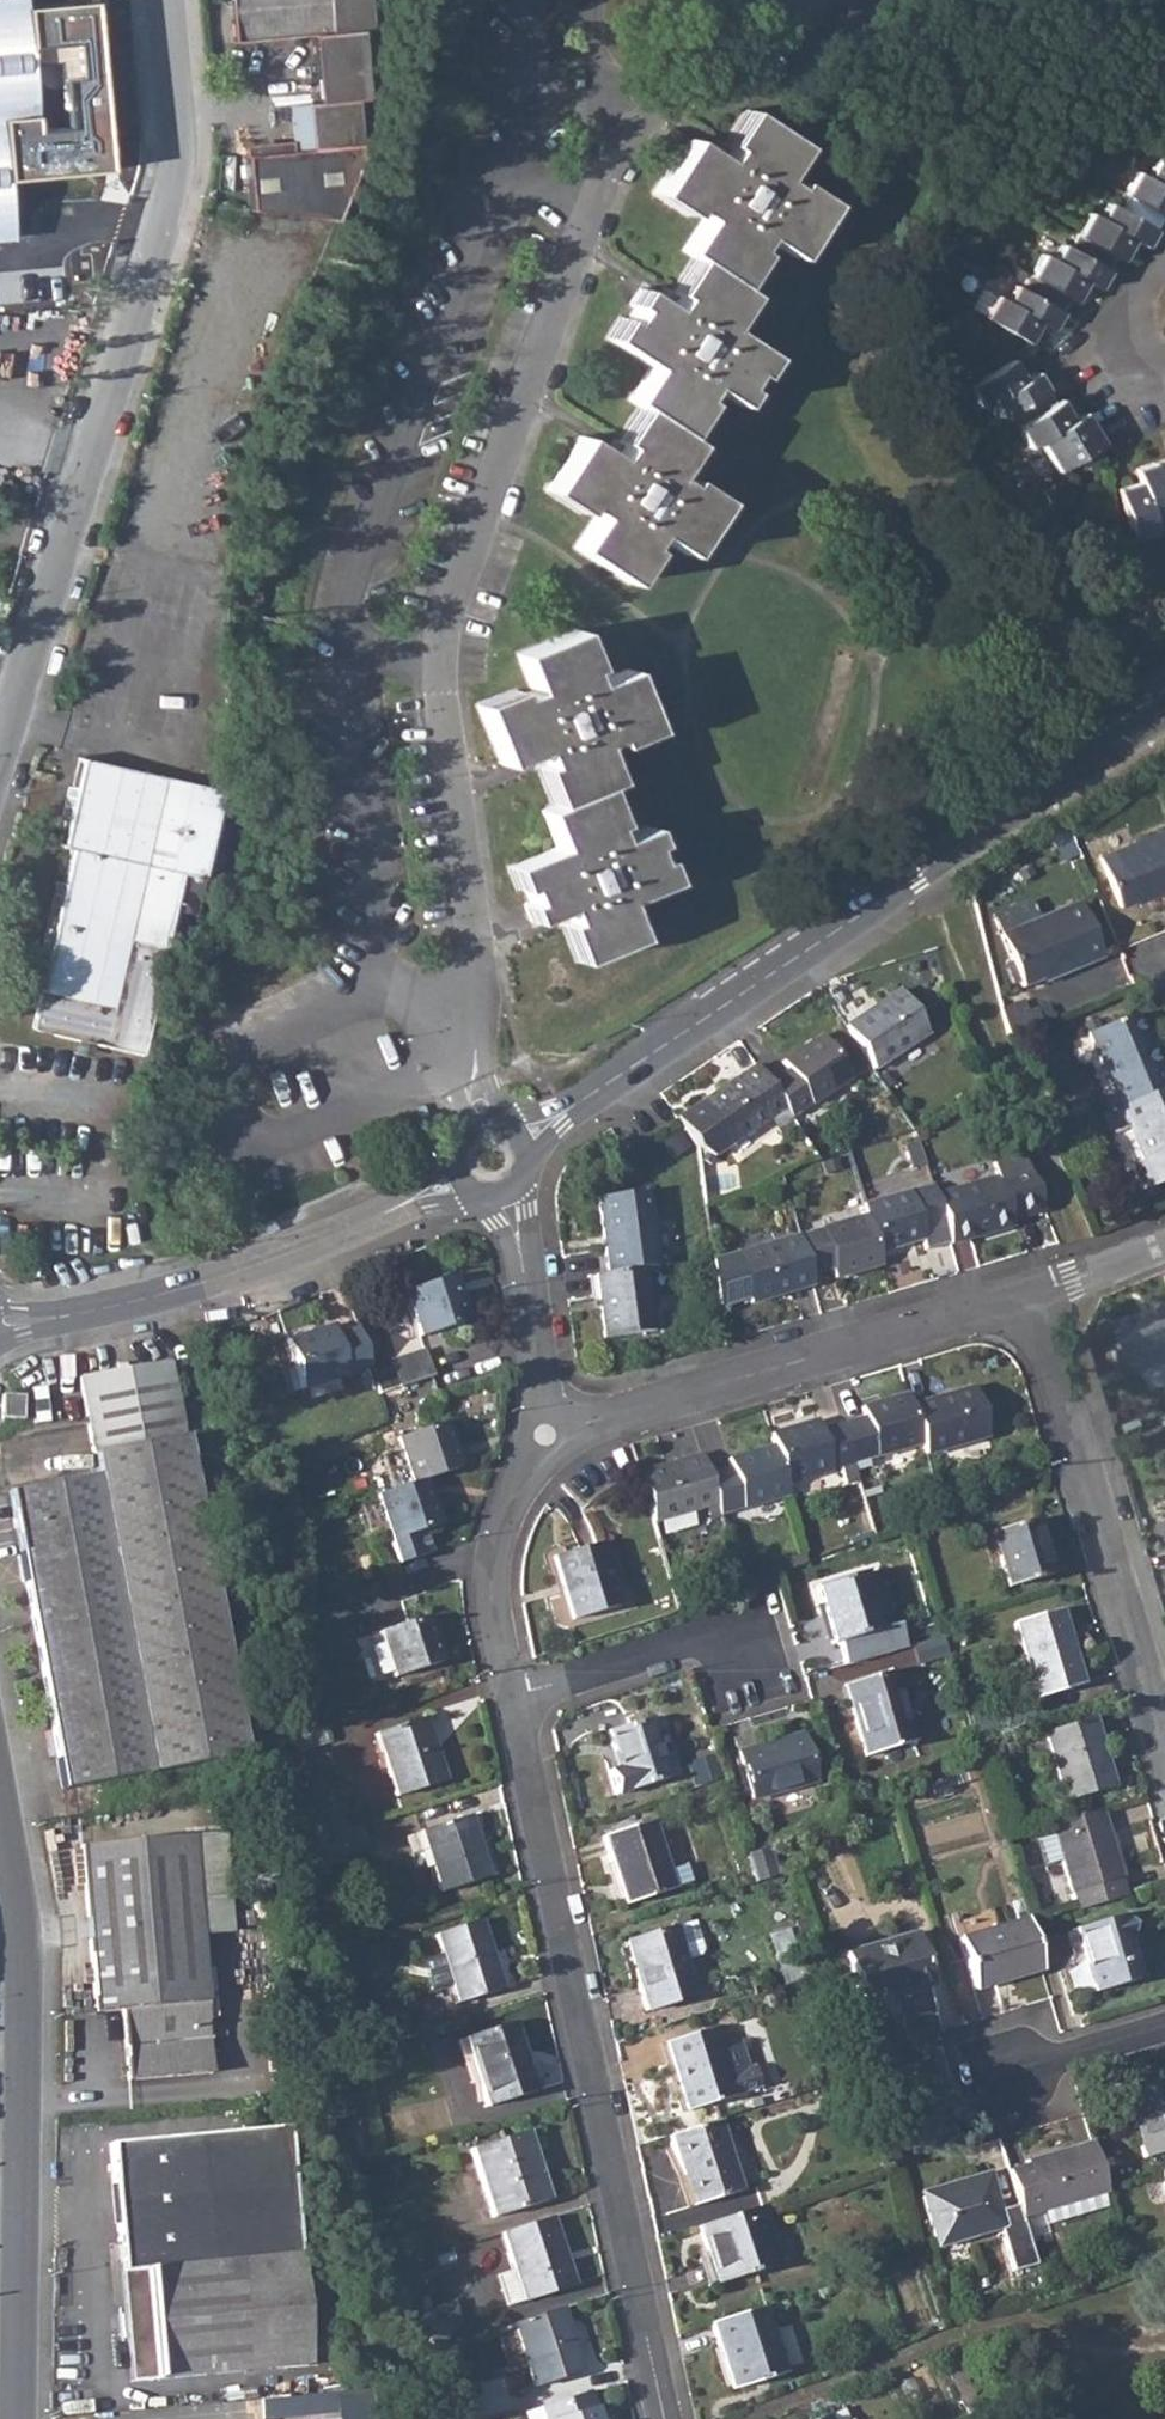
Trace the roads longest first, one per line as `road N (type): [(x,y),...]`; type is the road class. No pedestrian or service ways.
road 1 (residential): [(480,1125),(478,946),(435,669),(587,219),(661,96)]
road 2 (residential): [(166,0),(177,204),(0,780)]
road 3 (residential): [(1164,709),(522,1142)]
road 4 (residential): [(664,2418),(511,1693)]
road 5 (residential): [(22,2418),(29,1937),(0,1765)]
road 6 (residential): [(1036,1295),(595,1428),(544,1434)]
road 7 (residential): [(466,1183),(187,1287),(64,1318),(0,1323)]
road 8 (residential): [(1164,1741),(1036,1295)]
road 9 (residential): [(511,1693),(490,1578),(544,1434)]
road 10 (residential): [(544,1434),(509,1189)]
road 11 (residential): [(511,1693),(696,1648),(750,1665)]
road 12 (residential): [(1164,272),(1121,314),(1114,345),(1125,364),(1164,388)]
road 13 (residential): [(1164,2027),(1065,2054),(1016,2079)]
road 14 (residential): [(661,96),(779,0)]
road 15 (residential): [(1164,1242),(1036,1295)]

